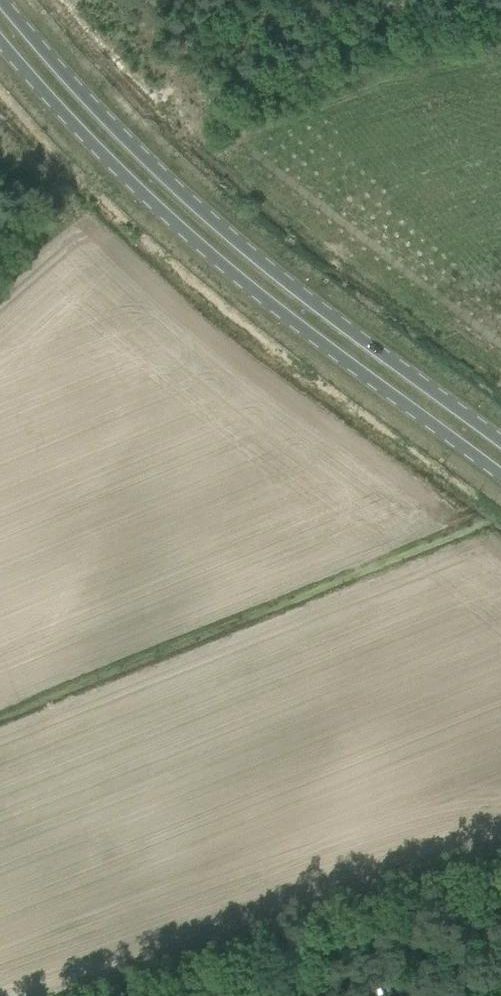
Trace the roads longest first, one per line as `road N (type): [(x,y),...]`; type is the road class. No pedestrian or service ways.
road 1 (primary): [(500,441),(203,211),(109,122),(1,0)]
road 2 (primary): [(0,39),(84,137),(184,230),(500,475)]

